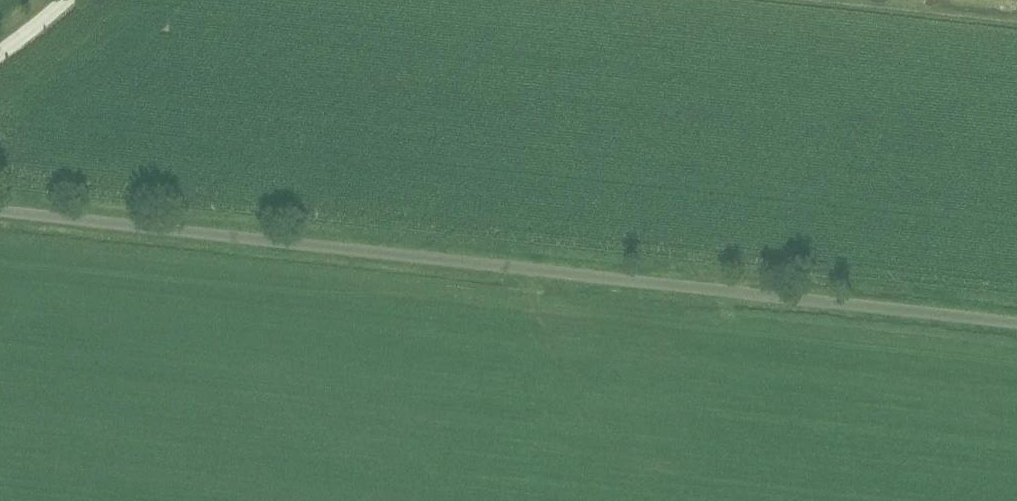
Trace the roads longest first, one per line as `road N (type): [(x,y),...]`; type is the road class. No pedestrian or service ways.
road 1 (residential): [(0,208),(1016,317)]

